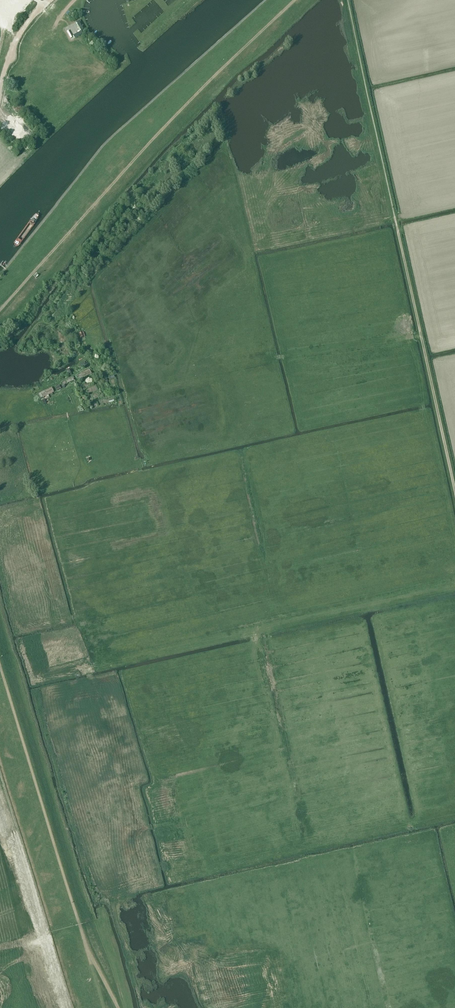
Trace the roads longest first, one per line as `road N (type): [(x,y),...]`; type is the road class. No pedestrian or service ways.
road 1 (track): [(9,299),(175,115),(294,0)]
road 2 (track): [(95,966),(0,671)]
road 3 (track): [(454,487),(420,331)]

